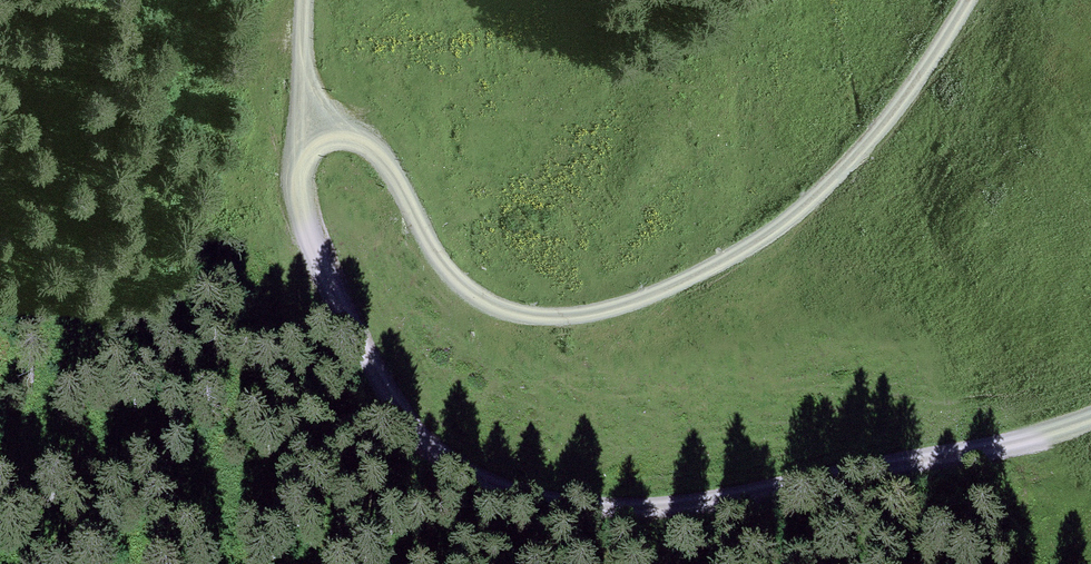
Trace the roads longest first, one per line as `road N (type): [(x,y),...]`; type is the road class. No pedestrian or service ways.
road 1 (track): [(1090,420),(1039,439),(717,501),(577,509),(514,489),(439,417),(370,330),(323,247),(309,205),(306,177),(316,145),(325,135),(355,130),(382,144),(443,255),(487,297),(550,316),(627,303),(682,282),(812,203),(860,156),(973,0)]
road 2 (track): [(325,135),(316,0)]

